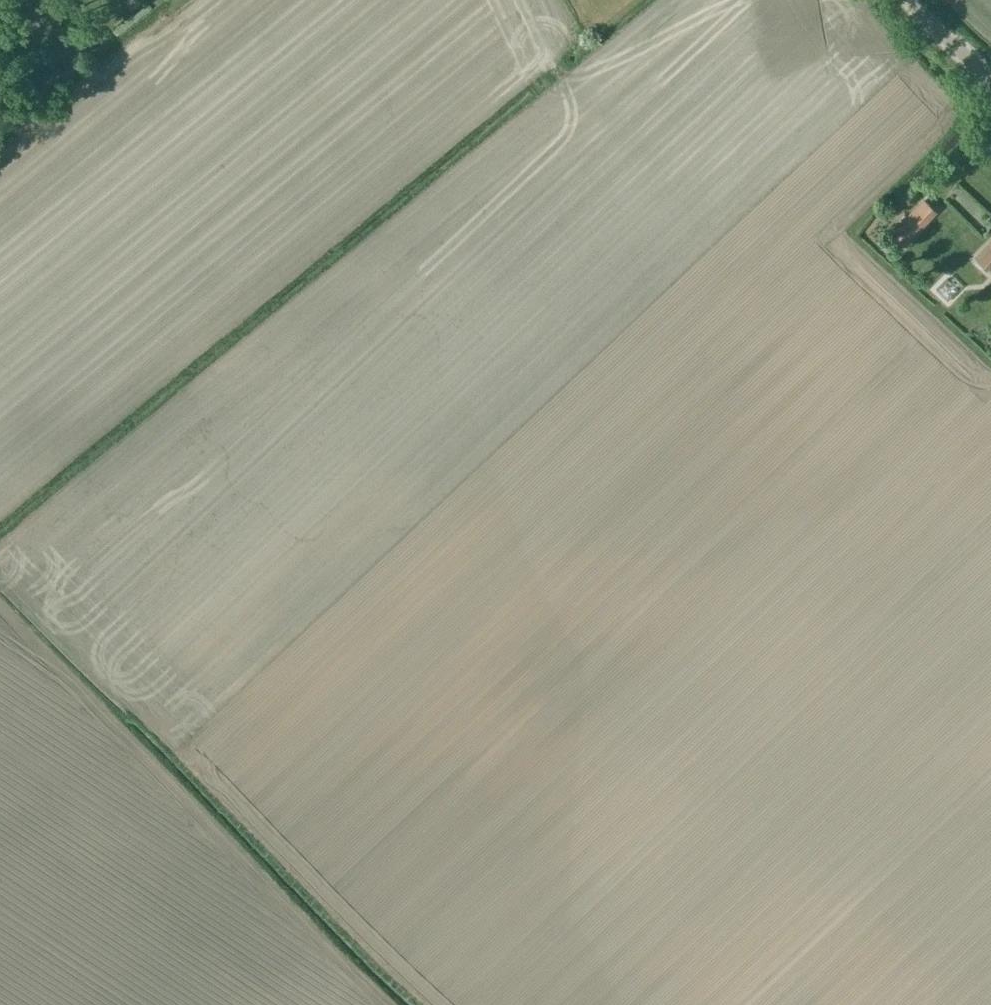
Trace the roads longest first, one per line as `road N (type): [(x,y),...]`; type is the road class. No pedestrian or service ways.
road 1 (track): [(0,569),(451,1004)]

